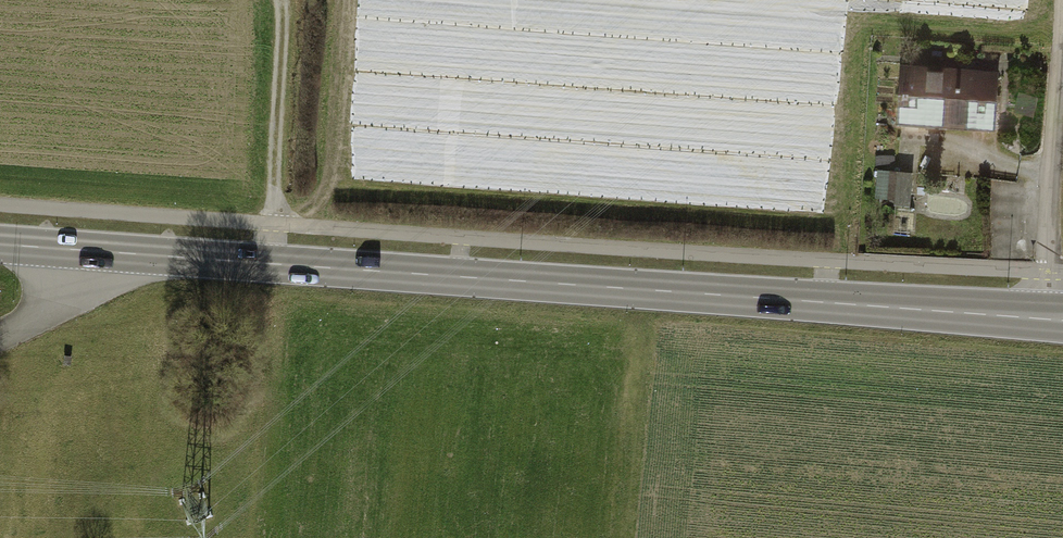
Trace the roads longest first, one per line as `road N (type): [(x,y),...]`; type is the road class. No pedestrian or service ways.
road 1 (secondary): [(1046,316),(0,243)]
road 2 (track): [(269,262),(284,0)]
road 3 (residential): [(1046,316),(1062,63)]

